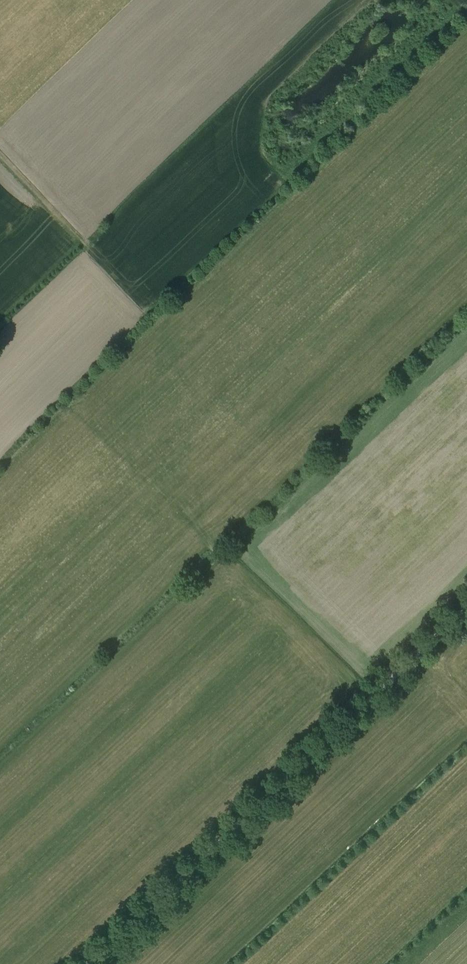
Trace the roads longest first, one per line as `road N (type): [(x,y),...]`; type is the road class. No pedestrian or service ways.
road 1 (track): [(466,599),(84,963)]

